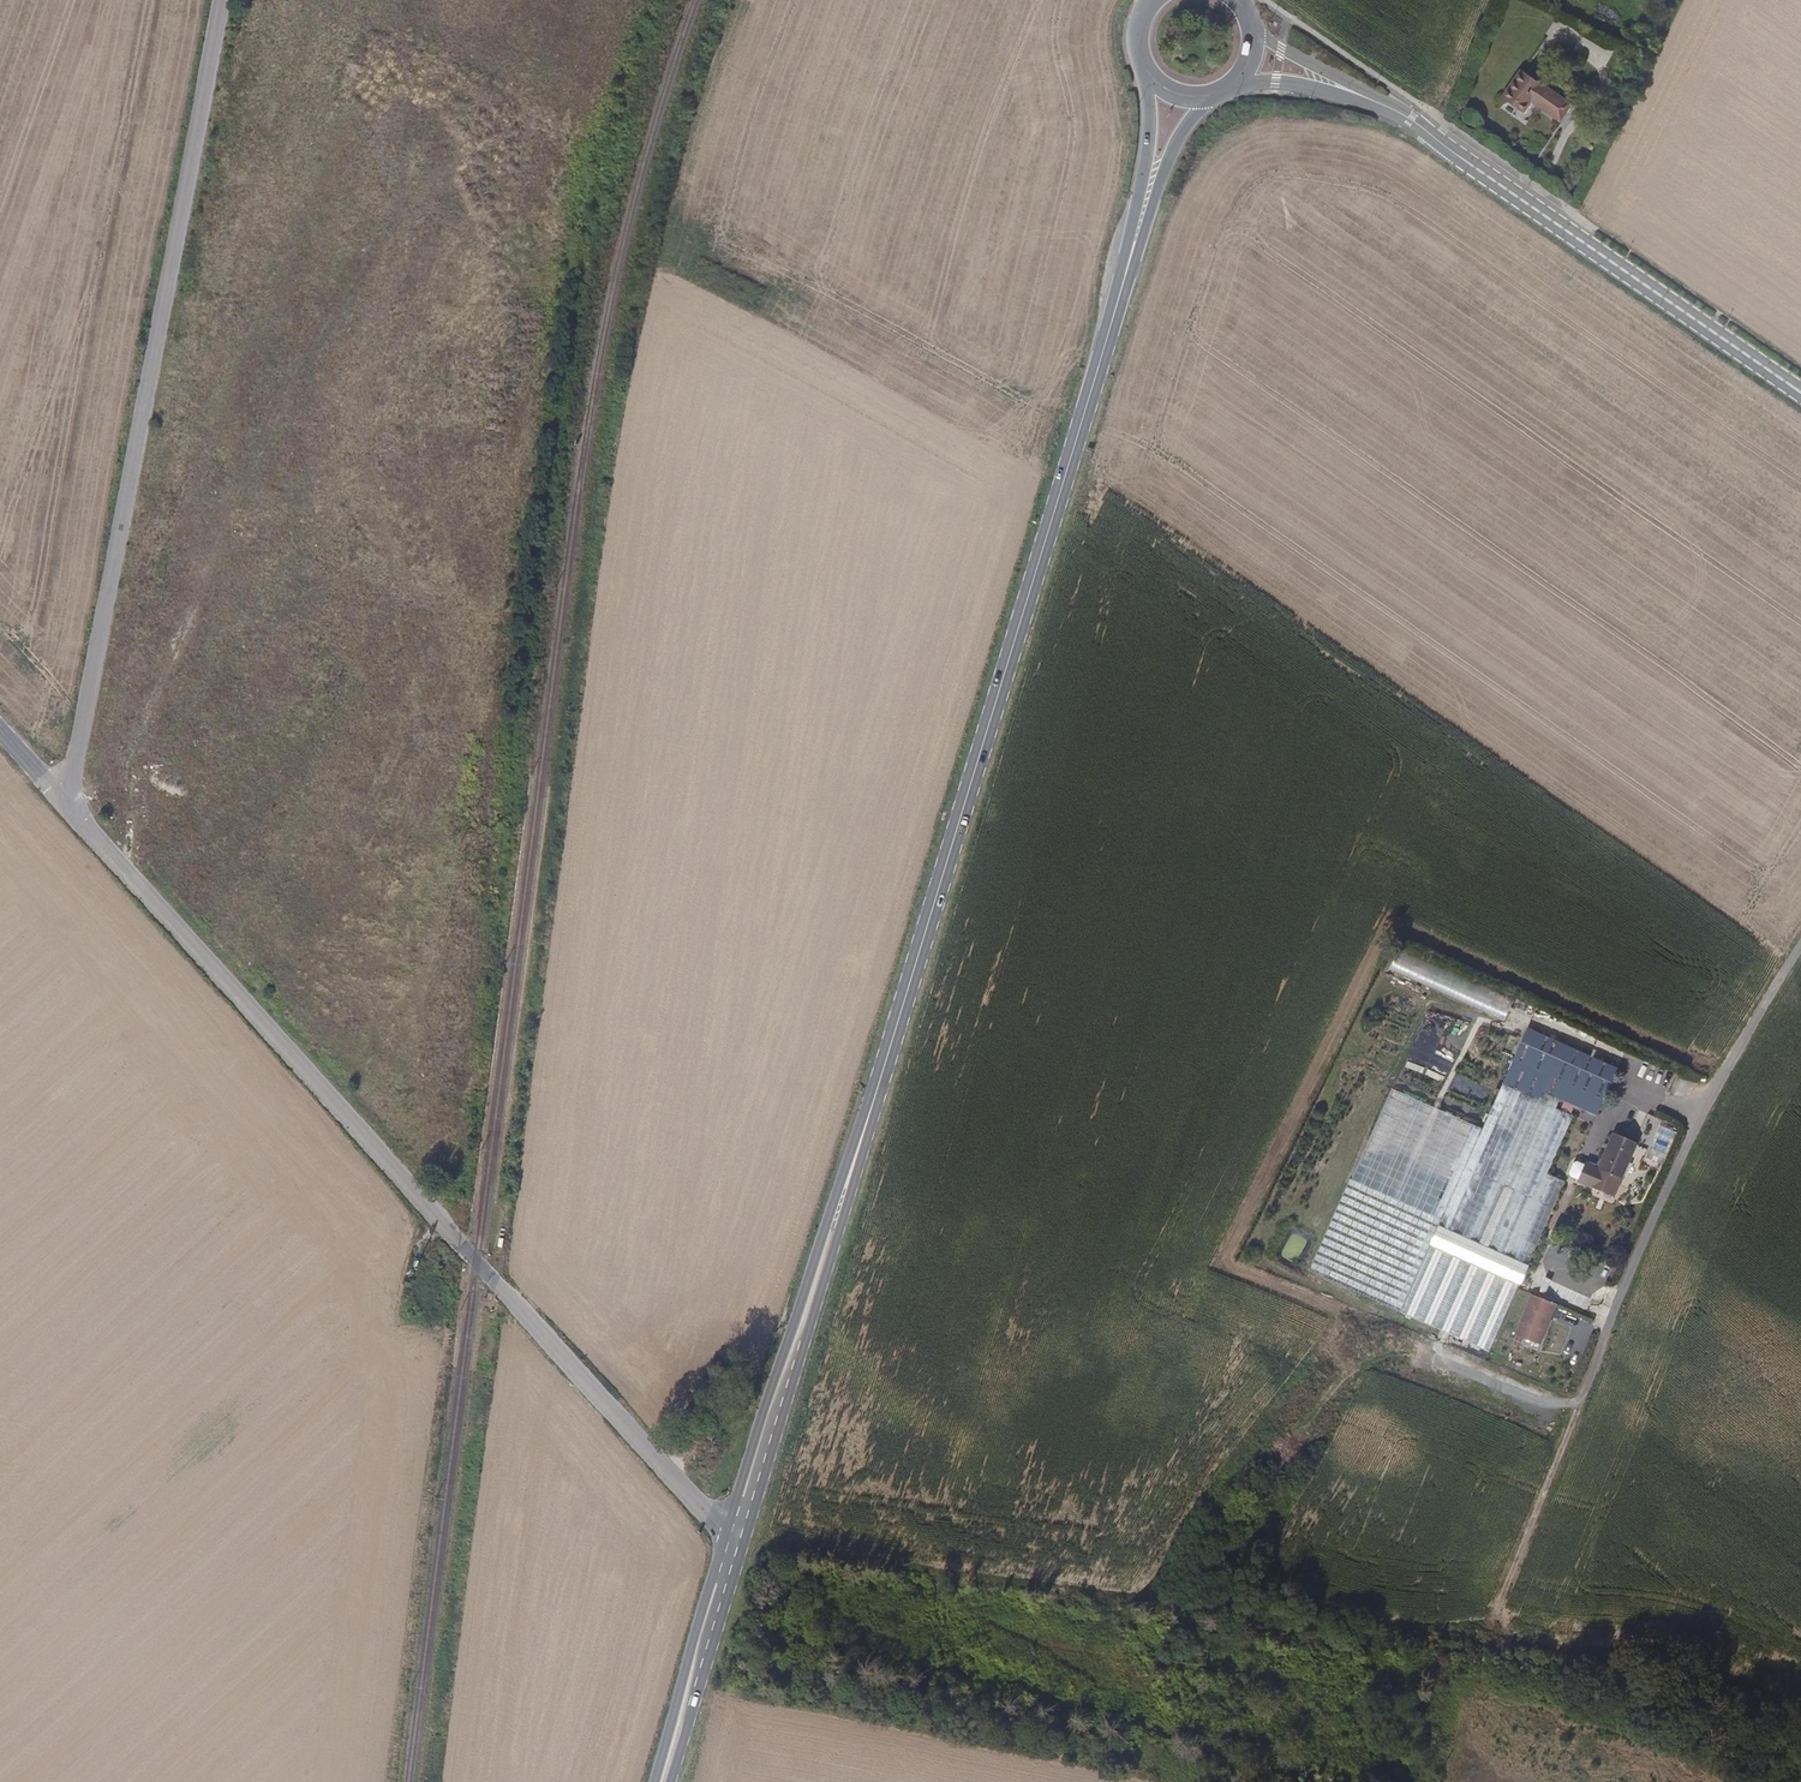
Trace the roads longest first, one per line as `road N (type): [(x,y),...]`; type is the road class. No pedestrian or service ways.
road 1 (unclassified): [(728,1530),(0,730)]
road 2 (track): [(1800,939),(1689,1132),(1612,1303),(1479,1680),(1699,1763),(1727,1781)]
road 3 (secondary): [(876,1095),(1112,327)]
road 4 (tertiary): [(1362,95),(1800,389)]
road 5 (secondary): [(876,1095),(728,1530)]
road 6 (secondary): [(747,1535),(876,1095)]
road 7 (secondary): [(728,1530),(657,1781)]
road 8 (secondary): [(1112,327),(1163,176),(1187,130),(1220,95)]
road 9 (secondary): [(670,1781),(747,1535)]
road 10 (secondary): [(1147,78),(1151,128),(1112,327)]
road 11 (tertiary): [(1362,95),(1291,56),(1249,20)]
road 12 (tertiary): [(1236,83),(1362,95)]

